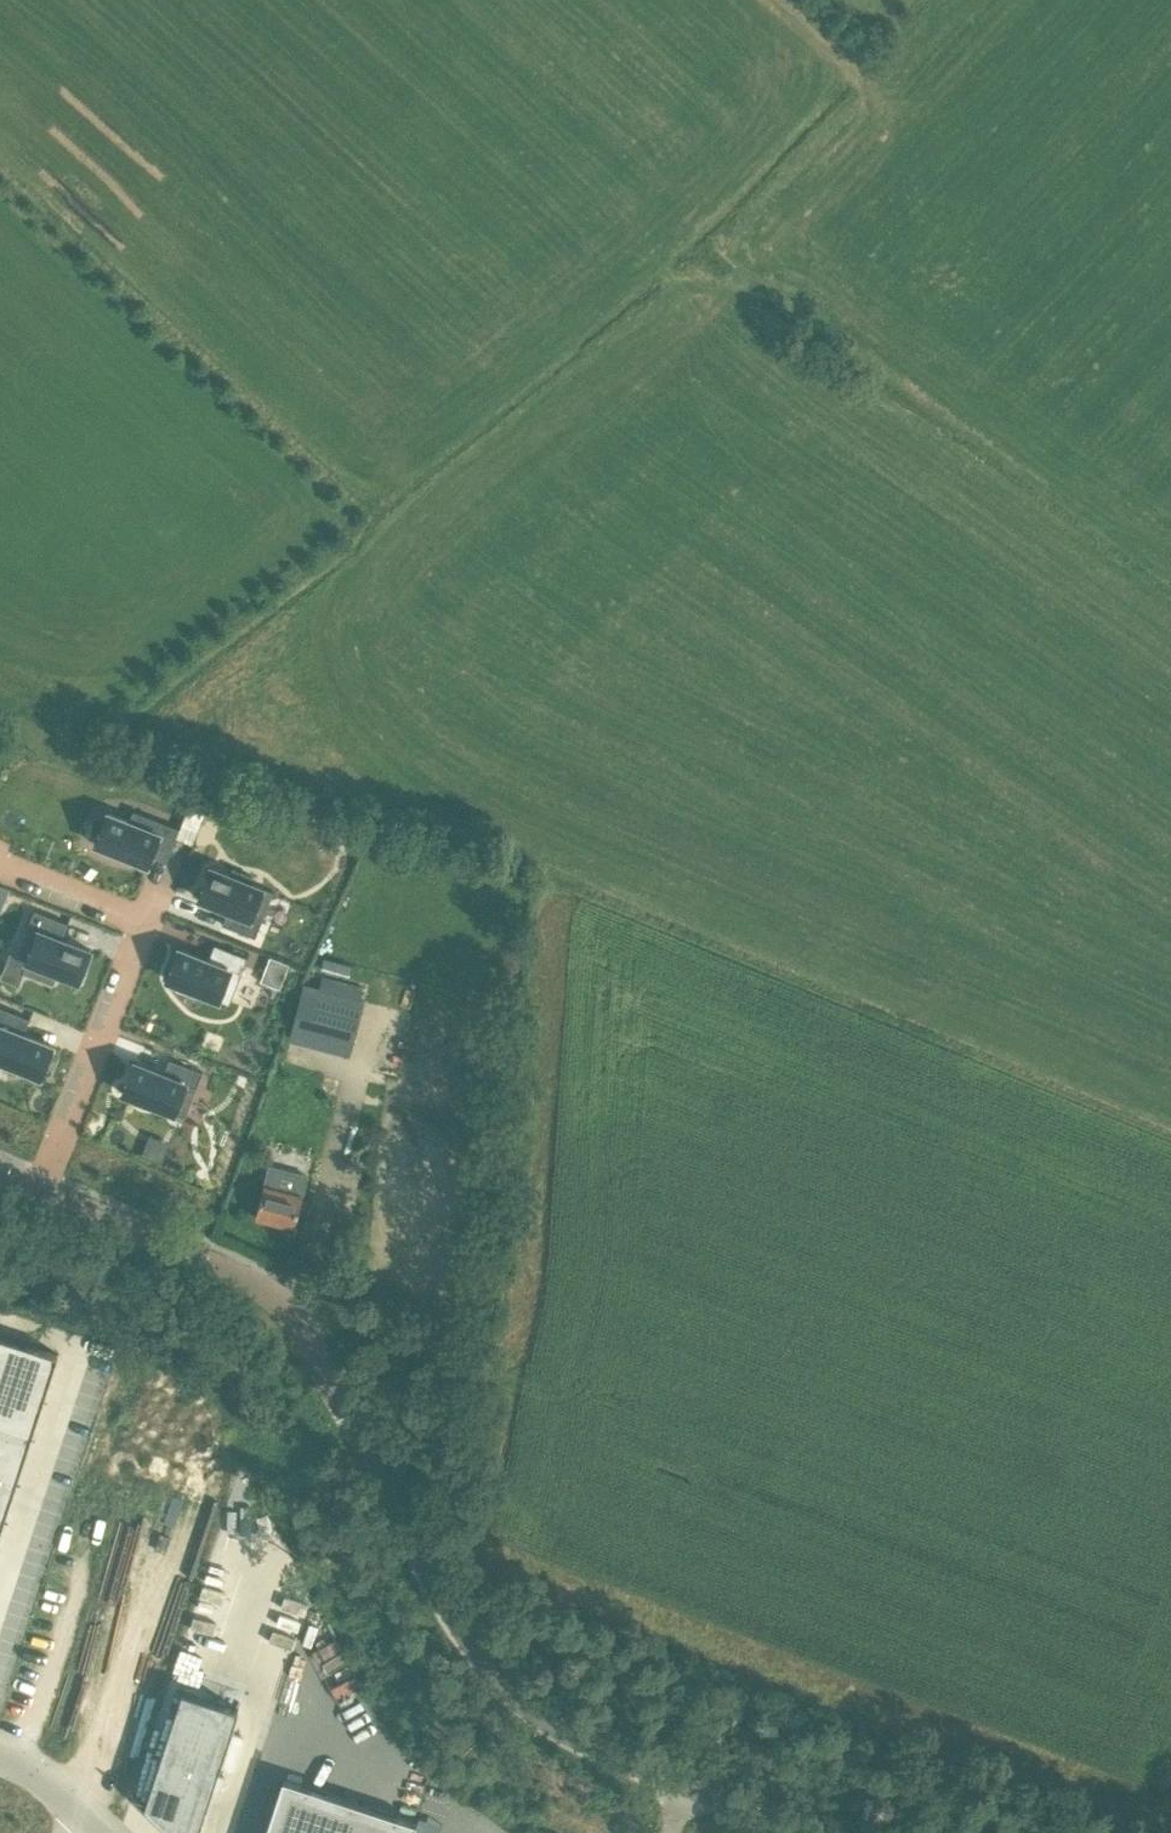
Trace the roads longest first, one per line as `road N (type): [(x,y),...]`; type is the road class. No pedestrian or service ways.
road 1 (unclassified): [(859,1832),(544,1701),(454,1615),(291,1313),(242,1278),(40,1184)]
road 2 (residential): [(40,1184),(147,925)]
road 3 (residential): [(0,864),(147,925)]
road 4 (unclassified): [(0,1758),(103,1832)]

